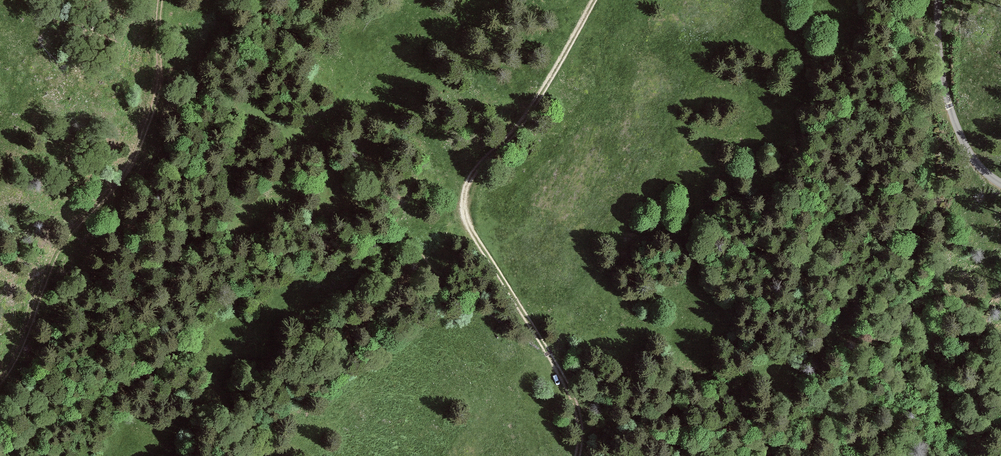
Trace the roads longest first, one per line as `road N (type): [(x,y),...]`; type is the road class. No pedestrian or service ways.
road 1 (track): [(594,0),(536,101),(478,167),(464,199),(466,222),(580,415),(579,455)]
road 2 (track): [(0,383),(28,339),(47,269),(115,186),(161,88),(160,0)]
road 3 (unclassified): [(938,0),(946,97),(966,151),(1000,181)]

